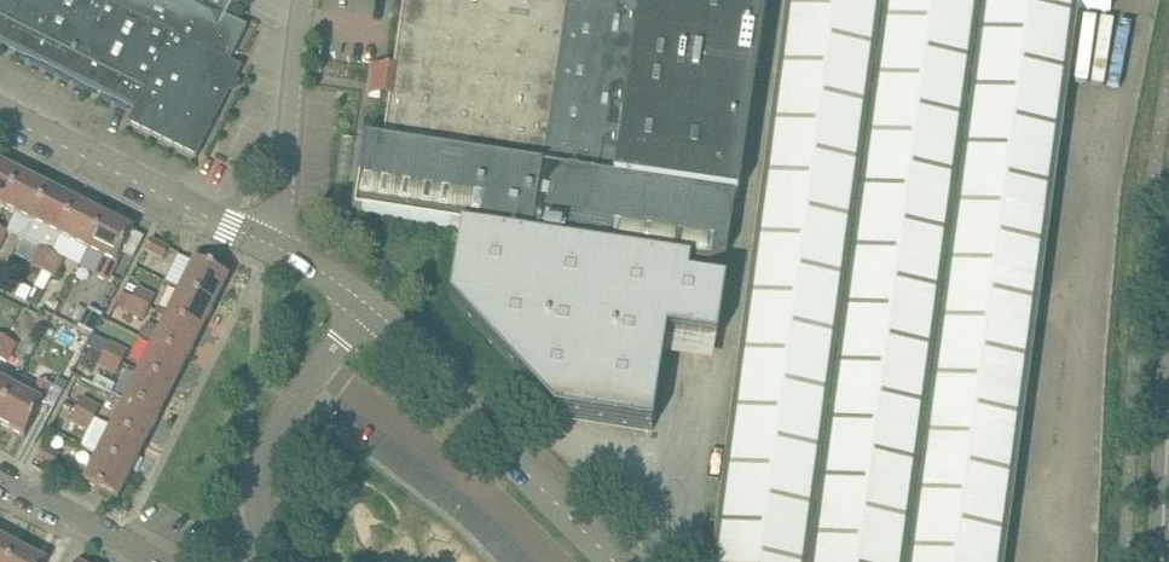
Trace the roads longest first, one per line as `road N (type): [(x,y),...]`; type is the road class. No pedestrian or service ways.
road 1 (unclassified): [(611,561),(370,308)]
road 2 (unclassified): [(280,246),(0,111)]
road 3 (residential): [(325,369),(485,487),(562,561)]
road 4 (residential): [(280,246),(303,0)]
road 5 (residential): [(252,561),(267,454),(325,369)]
road 6 (residential): [(157,561),(0,477)]

